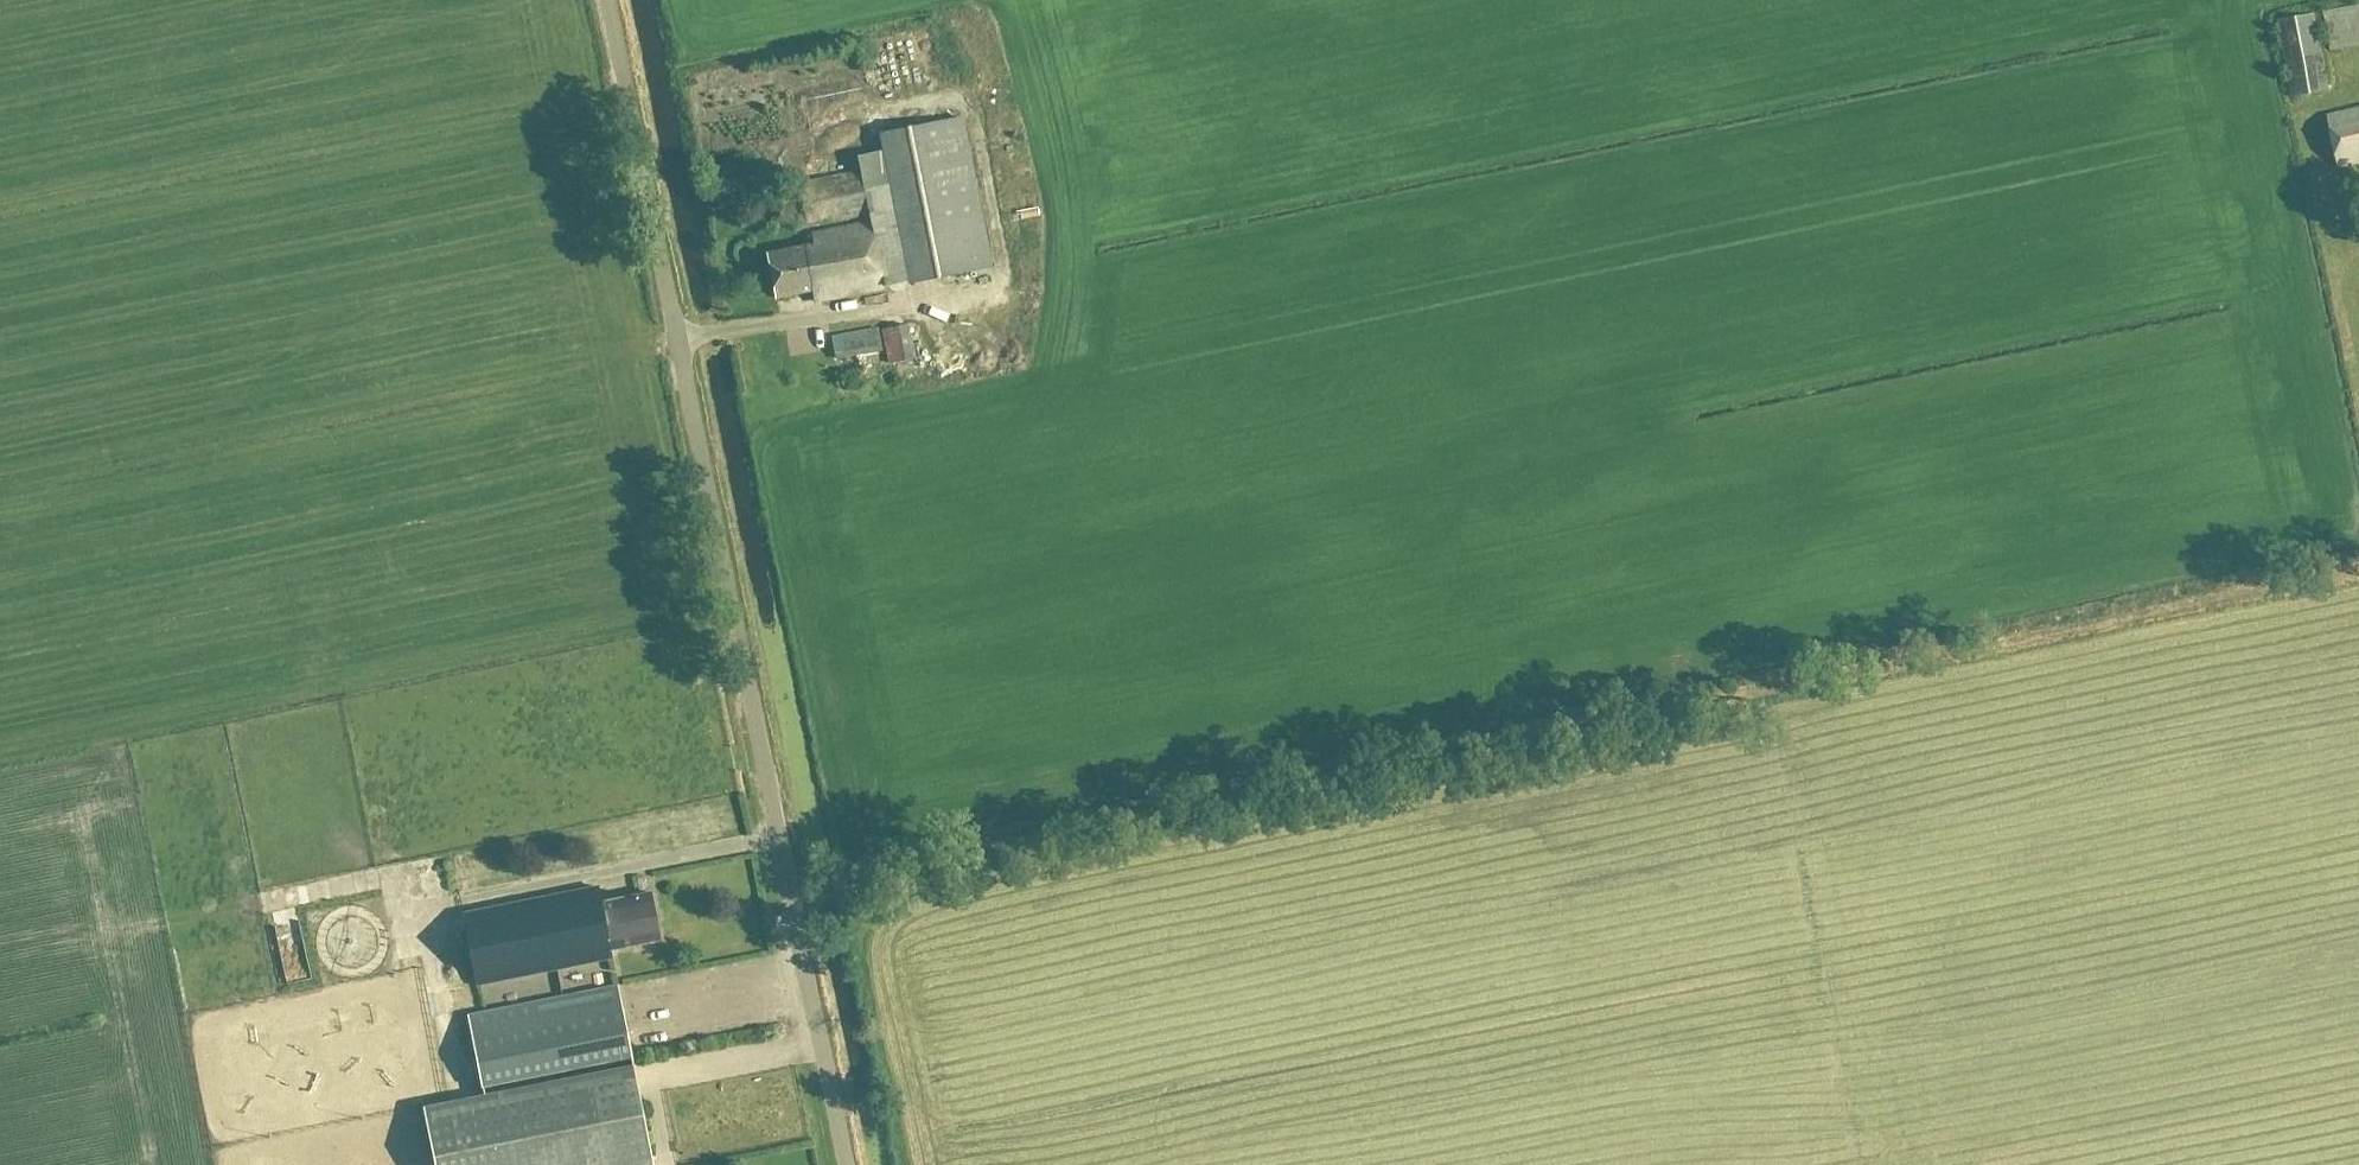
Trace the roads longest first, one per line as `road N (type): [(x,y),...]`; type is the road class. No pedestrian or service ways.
road 1 (unclassified): [(848,1164),(609,0)]

